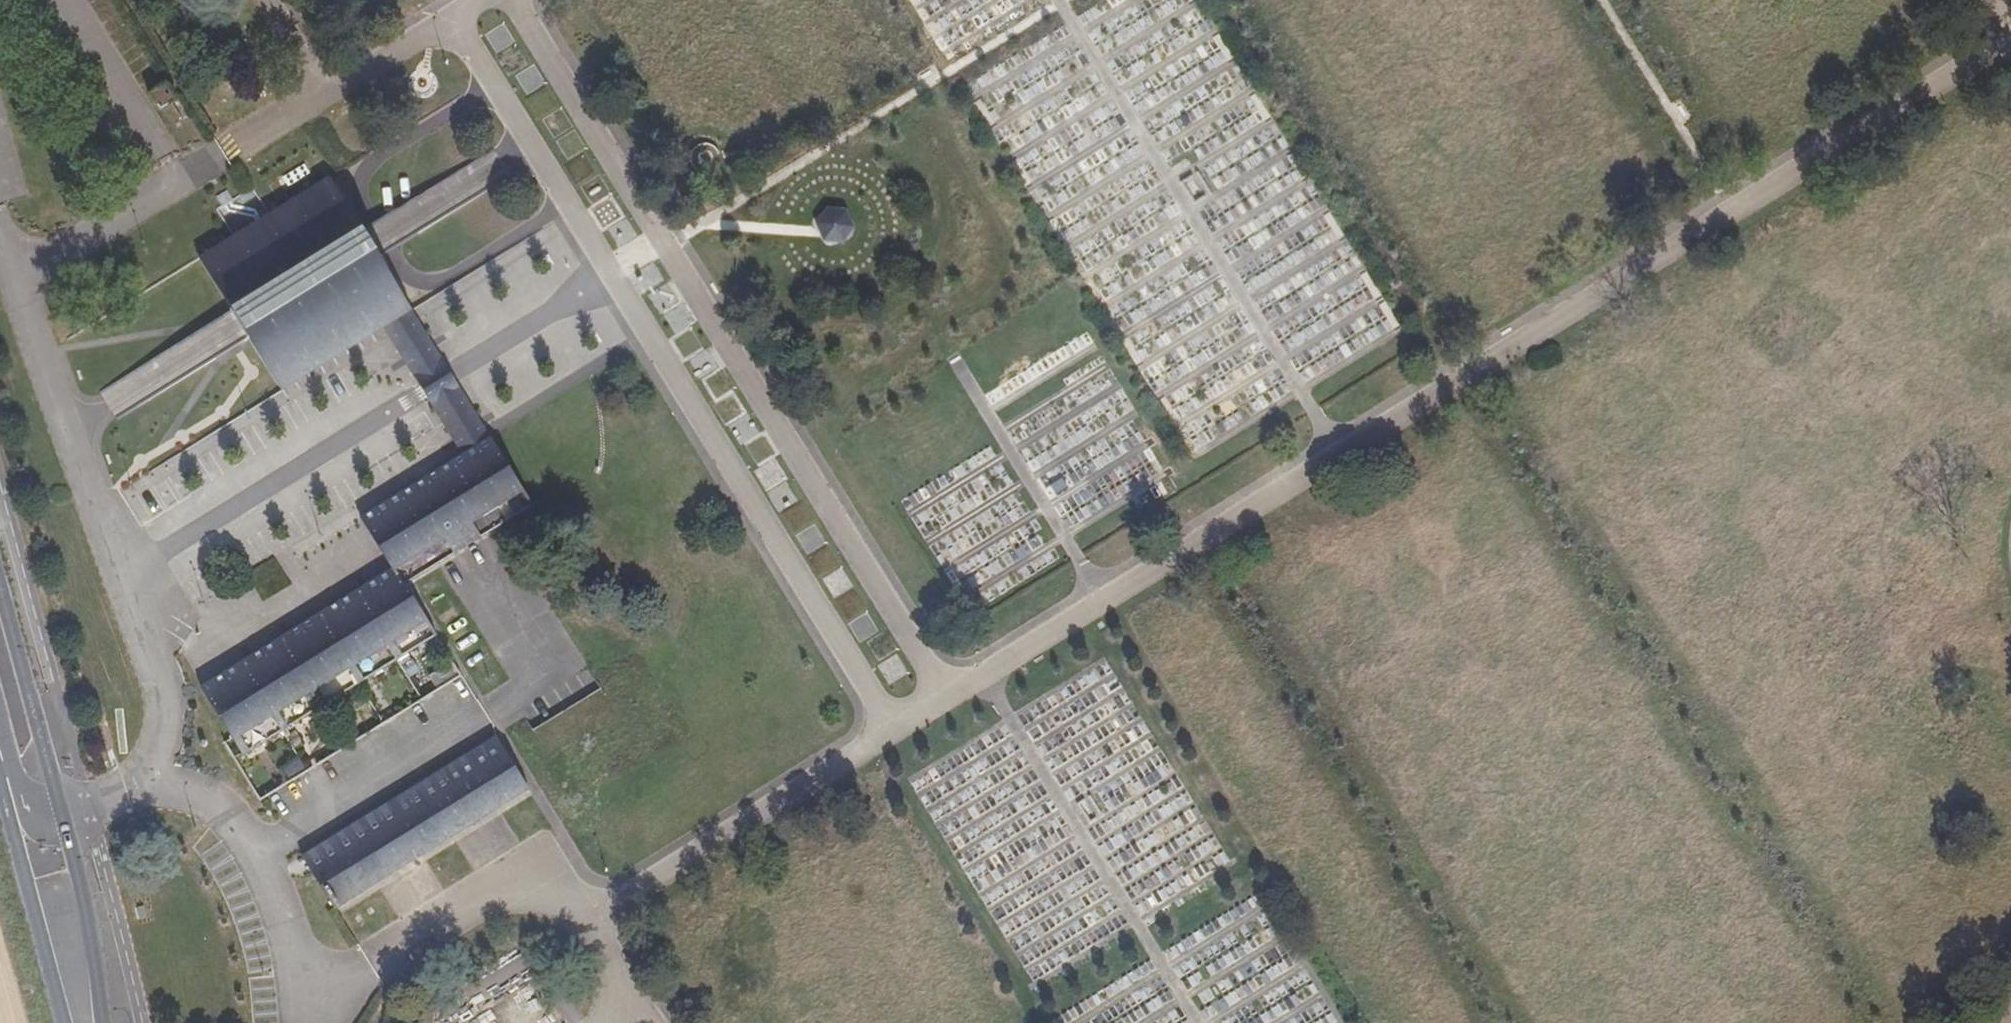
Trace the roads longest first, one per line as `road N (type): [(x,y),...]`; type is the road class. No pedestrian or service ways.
road 1 (secondary): [(0,793),(61,1022)]
road 2 (secondary): [(60,814),(0,598)]
road 3 (secondary): [(102,1022),(89,913),(60,814)]

